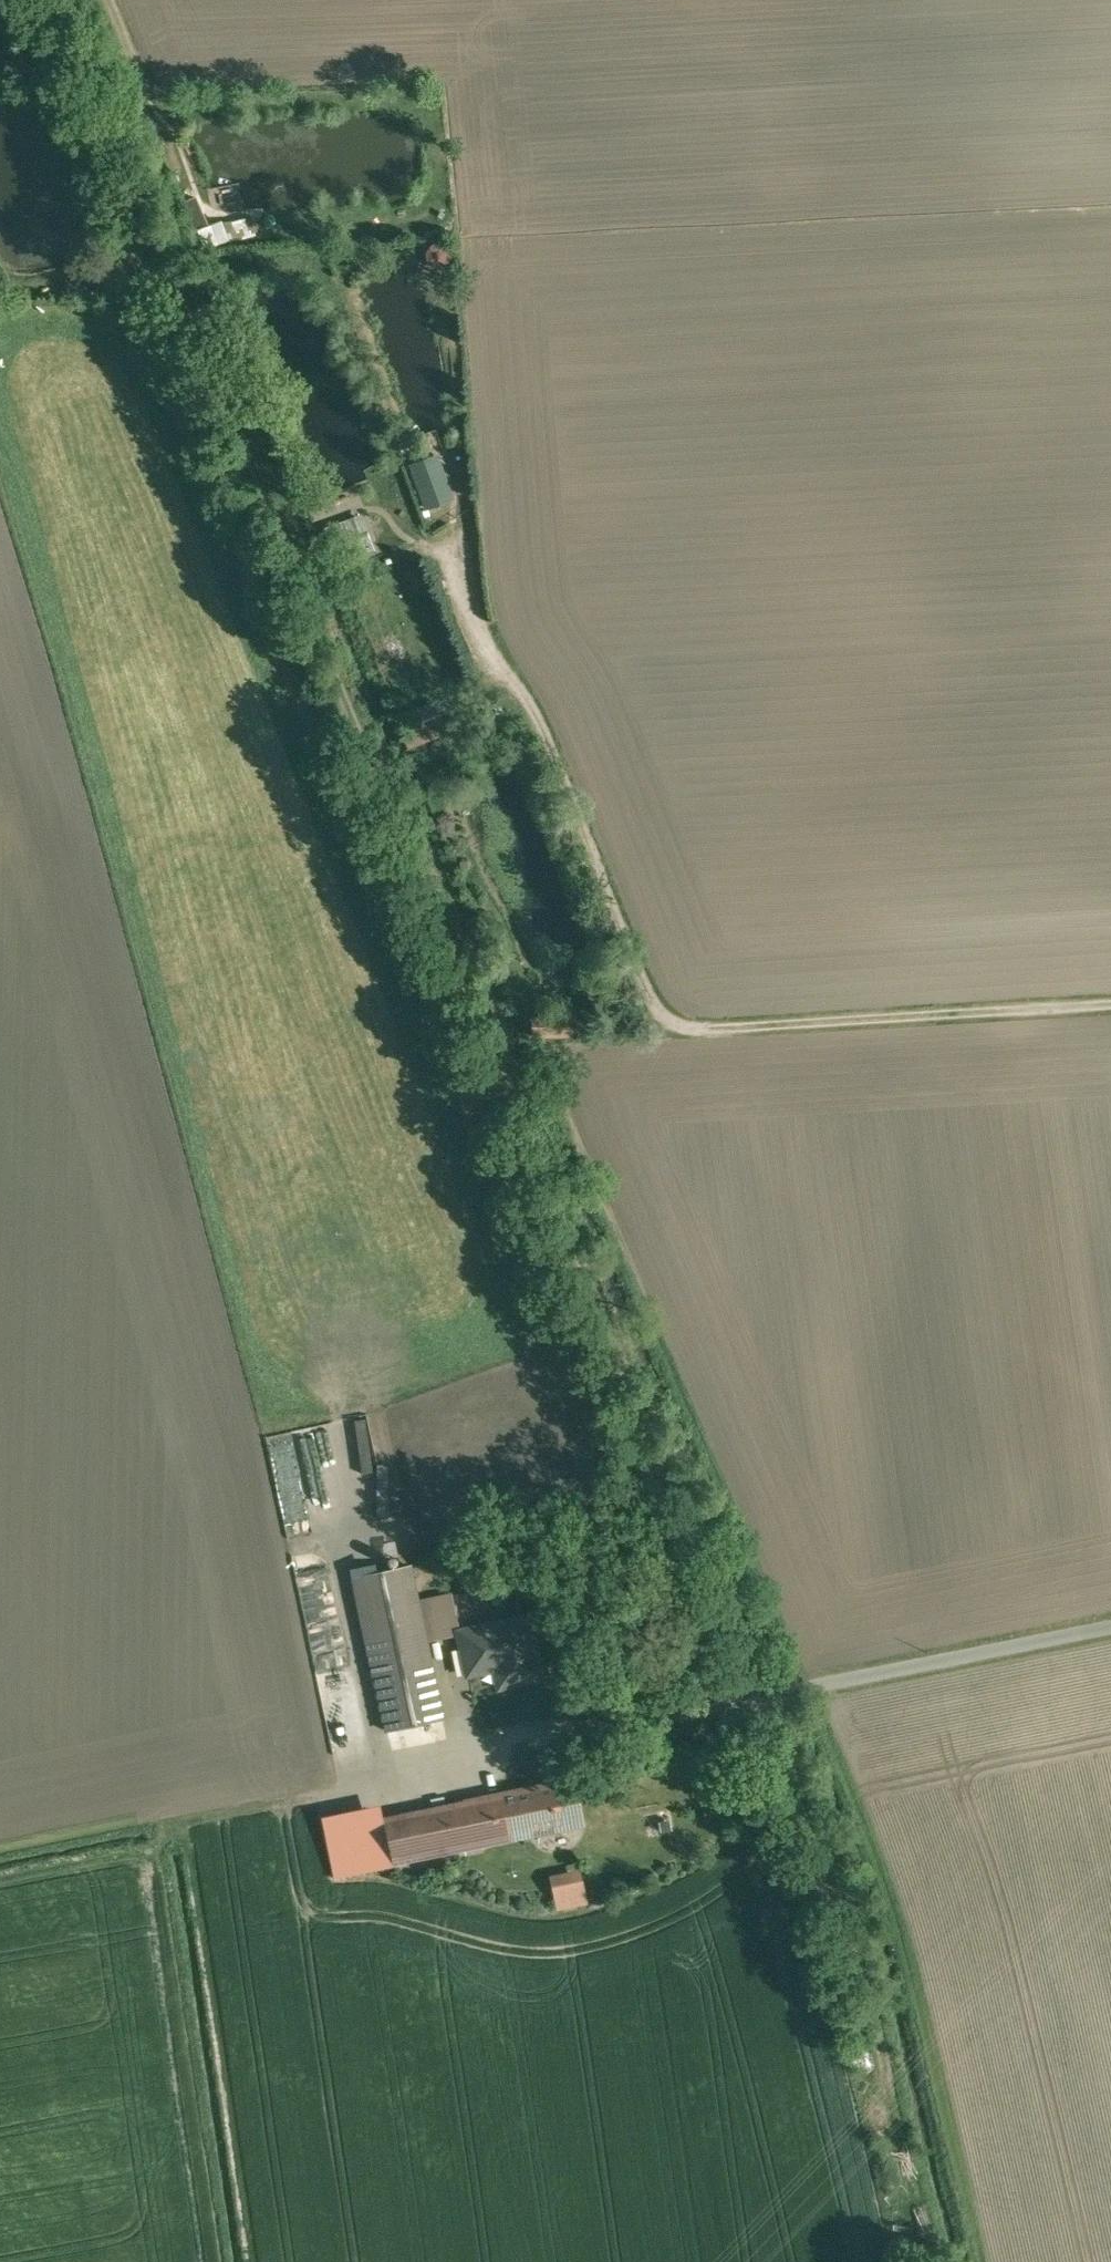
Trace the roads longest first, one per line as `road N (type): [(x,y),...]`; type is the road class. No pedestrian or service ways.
road 1 (unclassified): [(1110,1630),(349,1782)]
road 2 (track): [(349,1782),(175,1824),(146,1855),(0,1883)]

